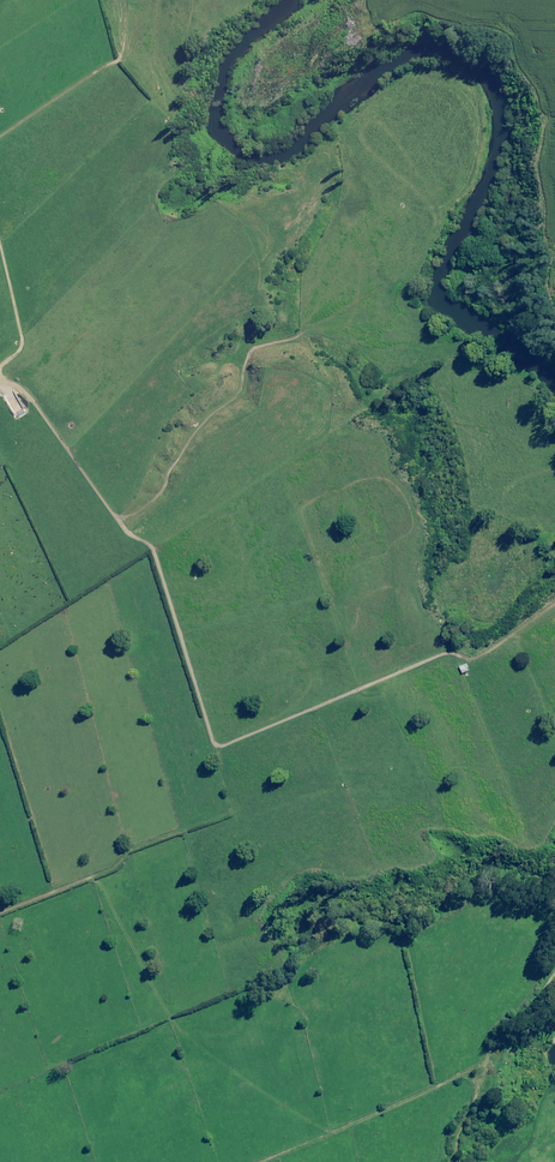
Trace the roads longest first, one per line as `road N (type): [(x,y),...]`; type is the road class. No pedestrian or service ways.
road 1 (track): [(453,649),(223,745),(205,724),(150,545),(119,532),(1,366)]
road 2 (track): [(270,1161),(463,1079),(476,1088)]
road 3 (track): [(0,915),(101,877),(129,845)]
road 4 (track): [(0,257),(20,355),(0,367)]

